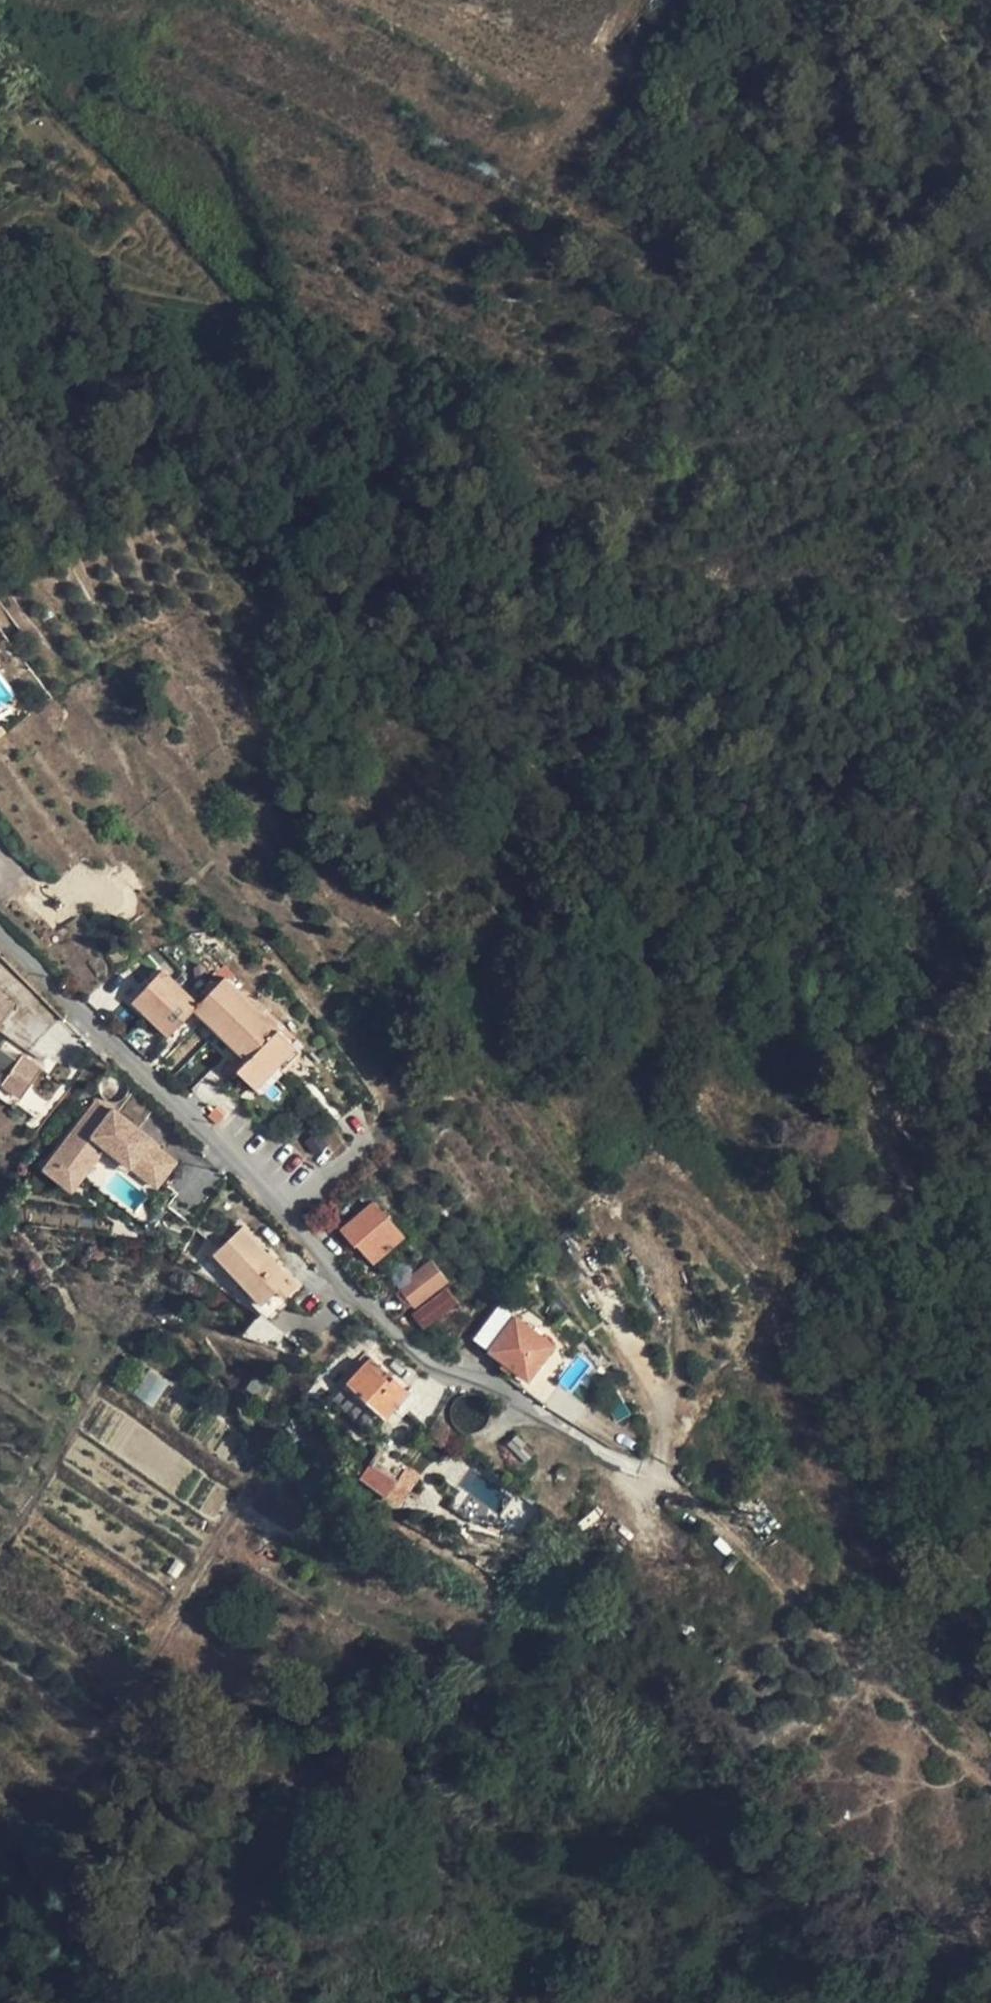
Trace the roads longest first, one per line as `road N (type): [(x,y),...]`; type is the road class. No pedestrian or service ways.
road 1 (tertiary): [(432,1358),(0,936)]
road 2 (track): [(955,1753),(673,1488)]

